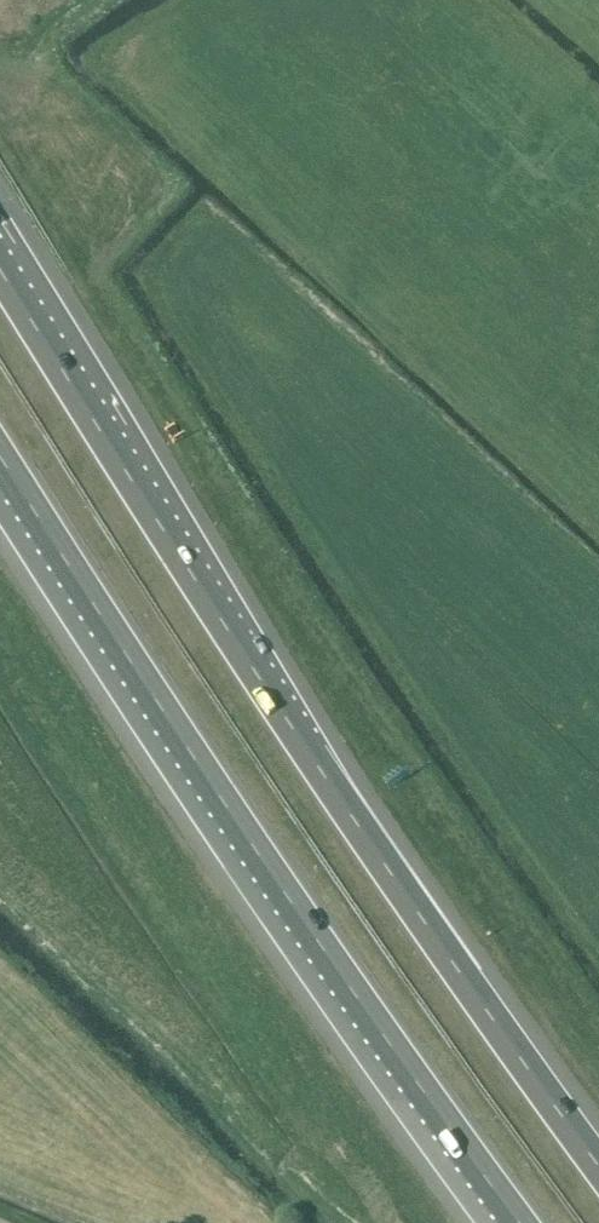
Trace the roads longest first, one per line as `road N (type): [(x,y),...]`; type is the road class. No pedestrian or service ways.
road 1 (motorway): [(598,1165),(312,758),(0,267)]
road 2 (motorway): [(0,455),(233,817),(520,1222)]

